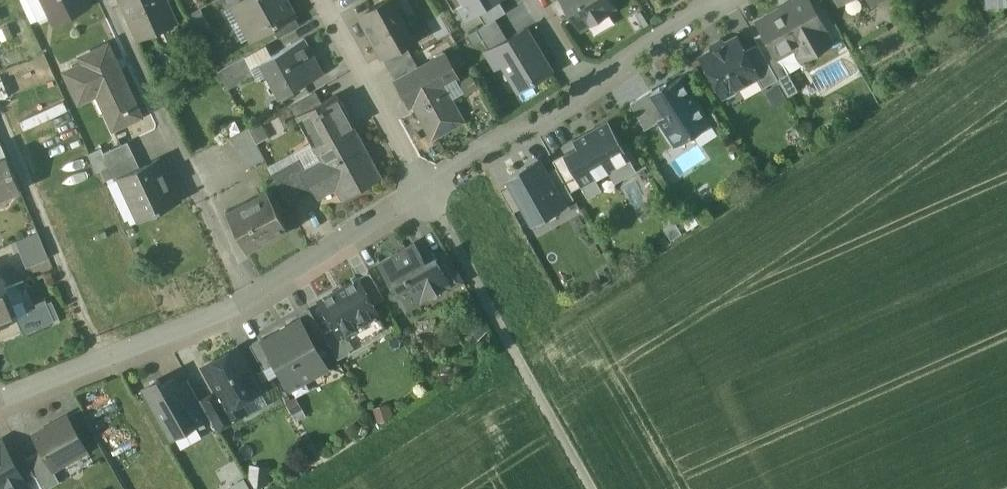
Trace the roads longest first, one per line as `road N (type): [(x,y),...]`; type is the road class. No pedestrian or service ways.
road 1 (residential): [(424,188),(249,300),(0,397)]
road 2 (track): [(424,188),(593,488)]
road 3 (residential): [(322,0),(424,188)]
road 4 (residential): [(594,81),(424,188)]
road 5 (residential): [(722,0),(594,81)]

